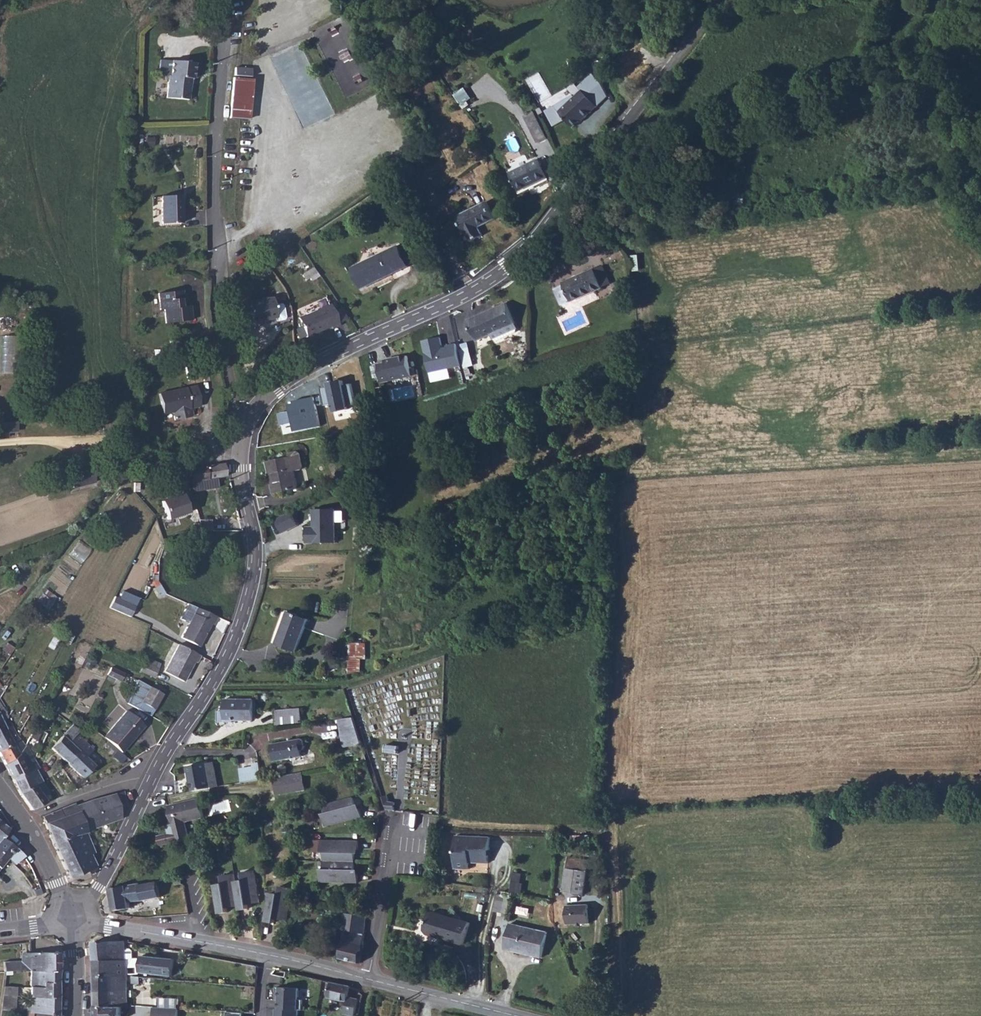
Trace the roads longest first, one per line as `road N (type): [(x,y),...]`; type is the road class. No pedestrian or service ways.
road 1 (residential): [(74,917),(100,887),(243,623),(255,562),(241,469),(246,423)]
road 2 (unclassified): [(246,423),(233,400),(217,312),(215,198),(229,19)]
road 3 (residential): [(246,423),(260,400),(285,382),(479,289),(561,218)]
road 4 (unclassified): [(561,218),(720,0)]
road 5 (secondary): [(74,917),(267,955)]
road 6 (residential): [(369,981),(396,819)]
road 7 (secondary): [(369,981),(515,1015)]
road 8 (tertiary): [(74,917),(0,791)]

